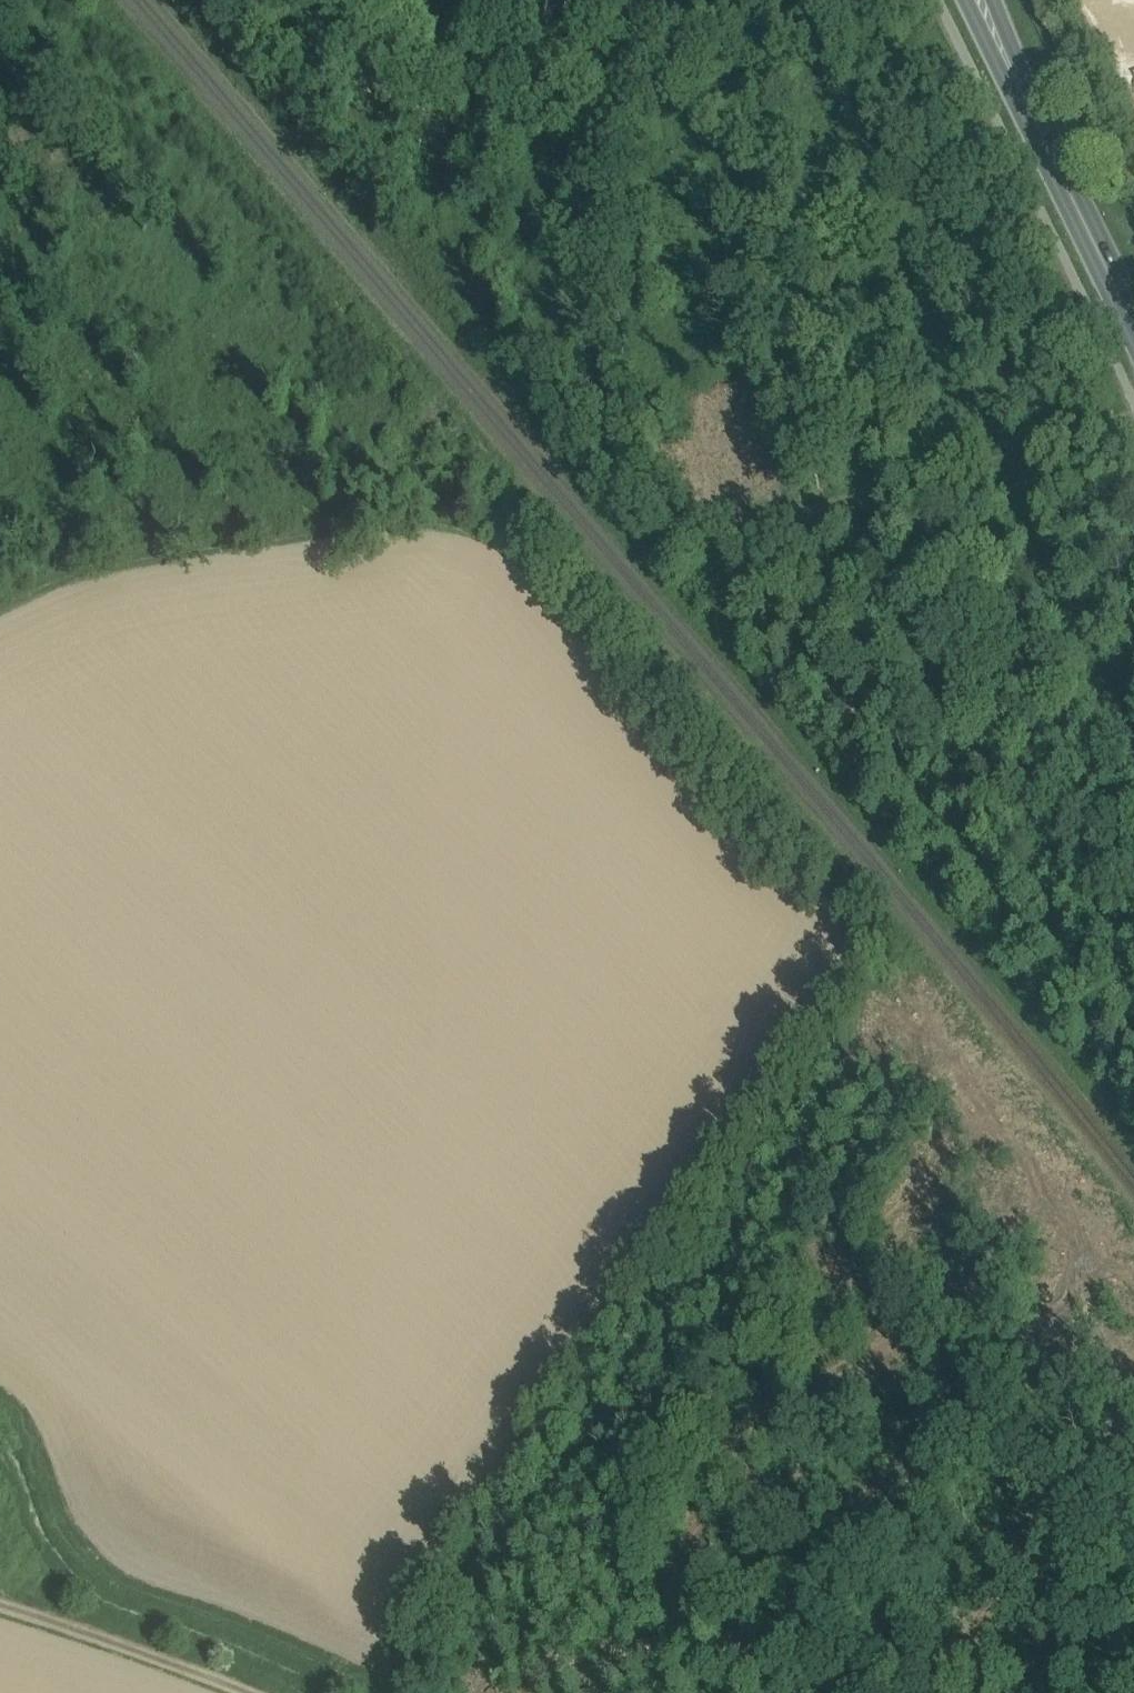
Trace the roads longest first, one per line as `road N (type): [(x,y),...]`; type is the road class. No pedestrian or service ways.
road 1 (primary): [(980,0),(1133,318)]

